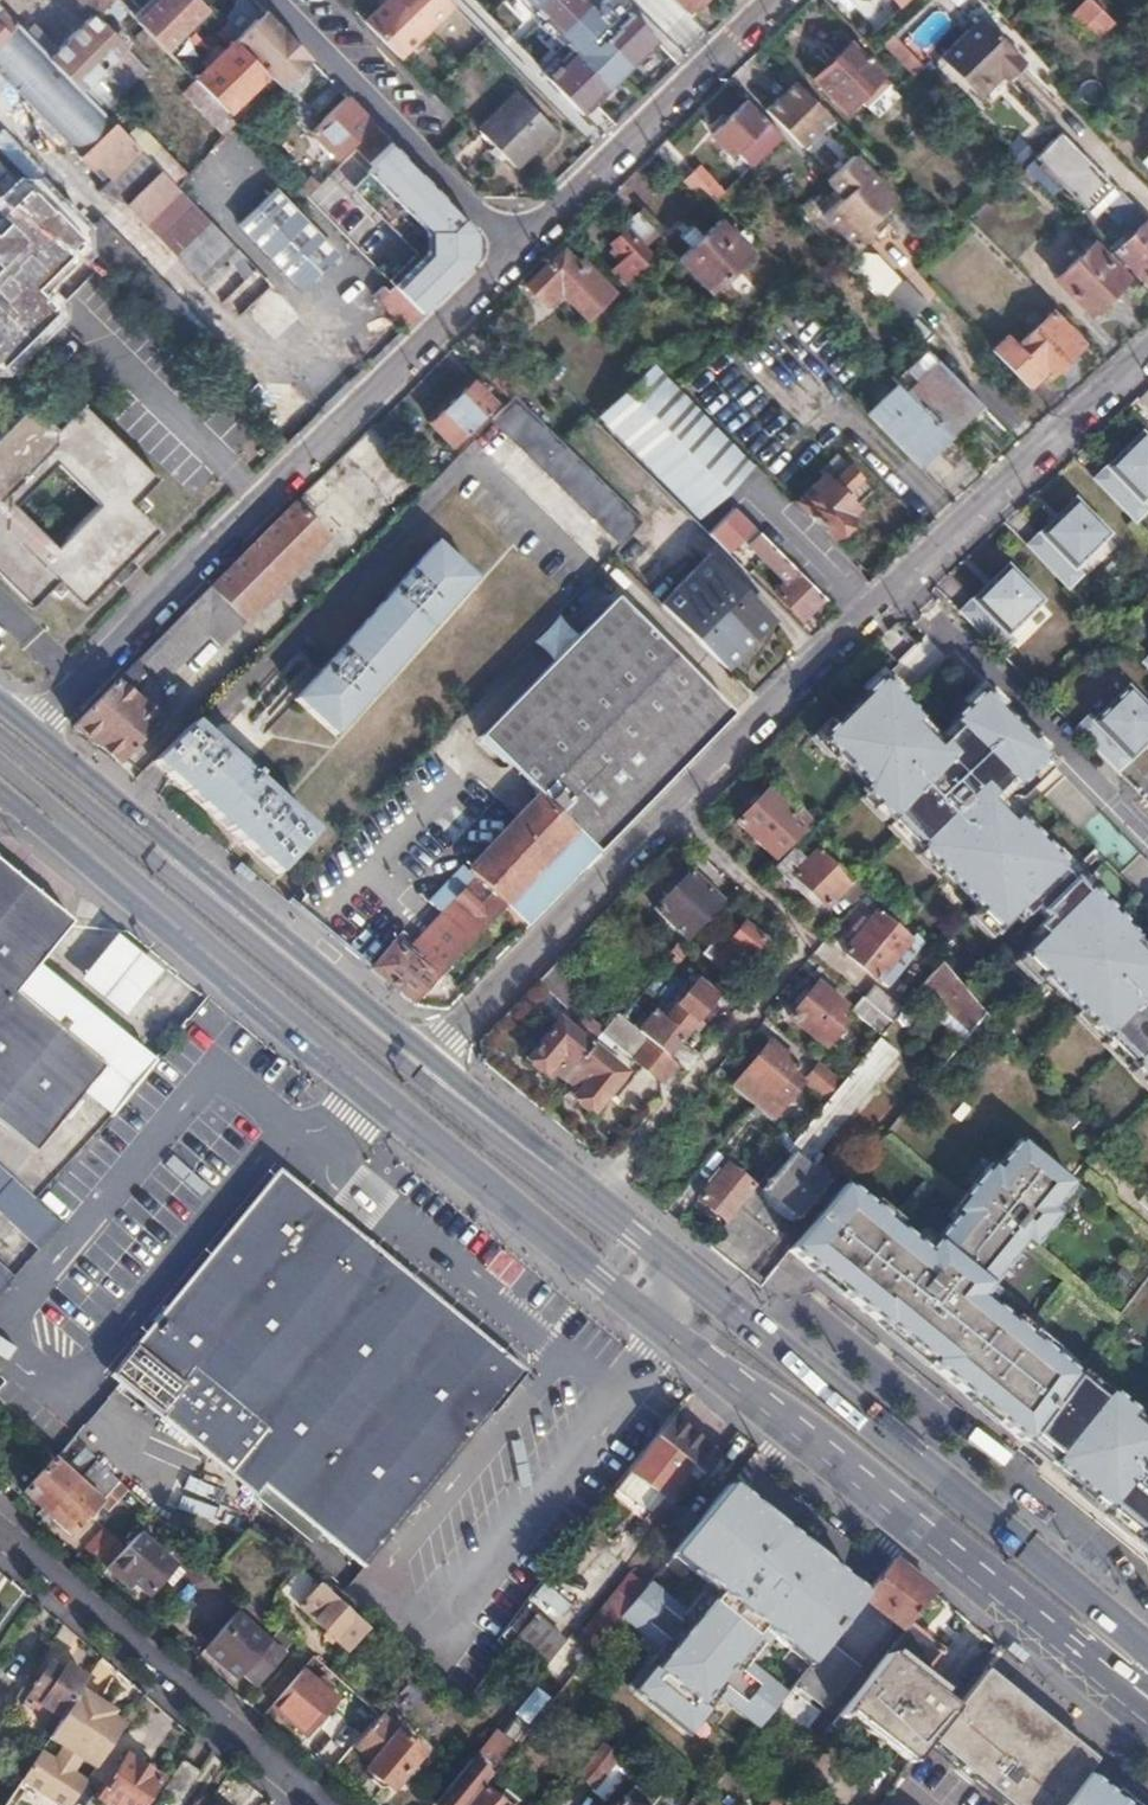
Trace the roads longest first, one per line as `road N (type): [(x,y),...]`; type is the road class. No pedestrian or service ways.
road 1 (primary): [(637,1238),(408,1081),(0,744)]
road 2 (primary): [(0,774),(589,1271)]
road 3 (primary): [(0,804),(589,1271)]
road 4 (residential): [(511,251),(32,739)]
road 5 (residential): [(905,577),(425,1064)]
road 6 (primary): [(1147,1652),(679,1273)]
road 7 (primary): [(672,1337),(1135,1706)]
road 8 (primary): [(425,1064),(32,739)]
road 9 (residential): [(318,1804),(0,1530)]
road 10 (residential): [(777,0),(511,251)]
road 11 (residential): [(1147,834),(905,577)]
road 12 (residential): [(511,251),(273,0)]
road 13 (residential): [(1147,353),(905,577)]
road 14 (primary): [(637,1238),(425,1064)]

